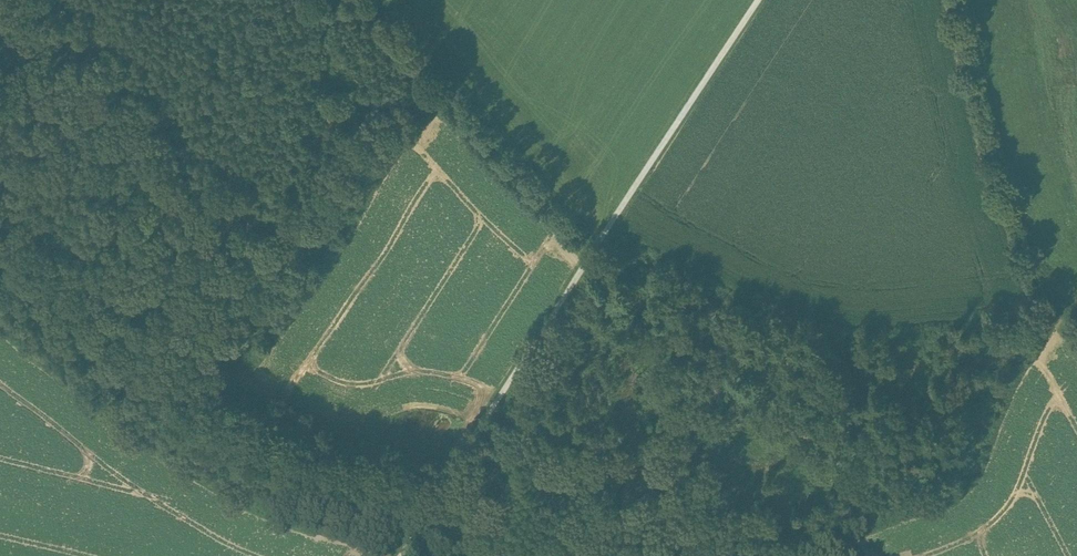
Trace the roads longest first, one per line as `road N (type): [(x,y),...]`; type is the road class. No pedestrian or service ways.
road 1 (track): [(401,555),(758,0)]

